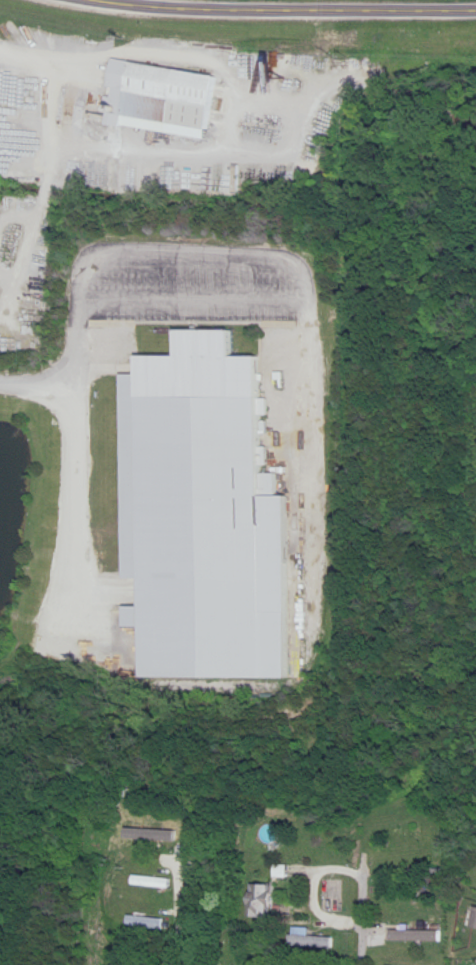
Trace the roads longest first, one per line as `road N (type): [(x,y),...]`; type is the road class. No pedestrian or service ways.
road 1 (tertiary): [(475,9),(159,8)]
road 2 (residential): [(353,869),(366,891),(357,926),(320,913),(311,896),(320,871),(336,864),(353,869)]

